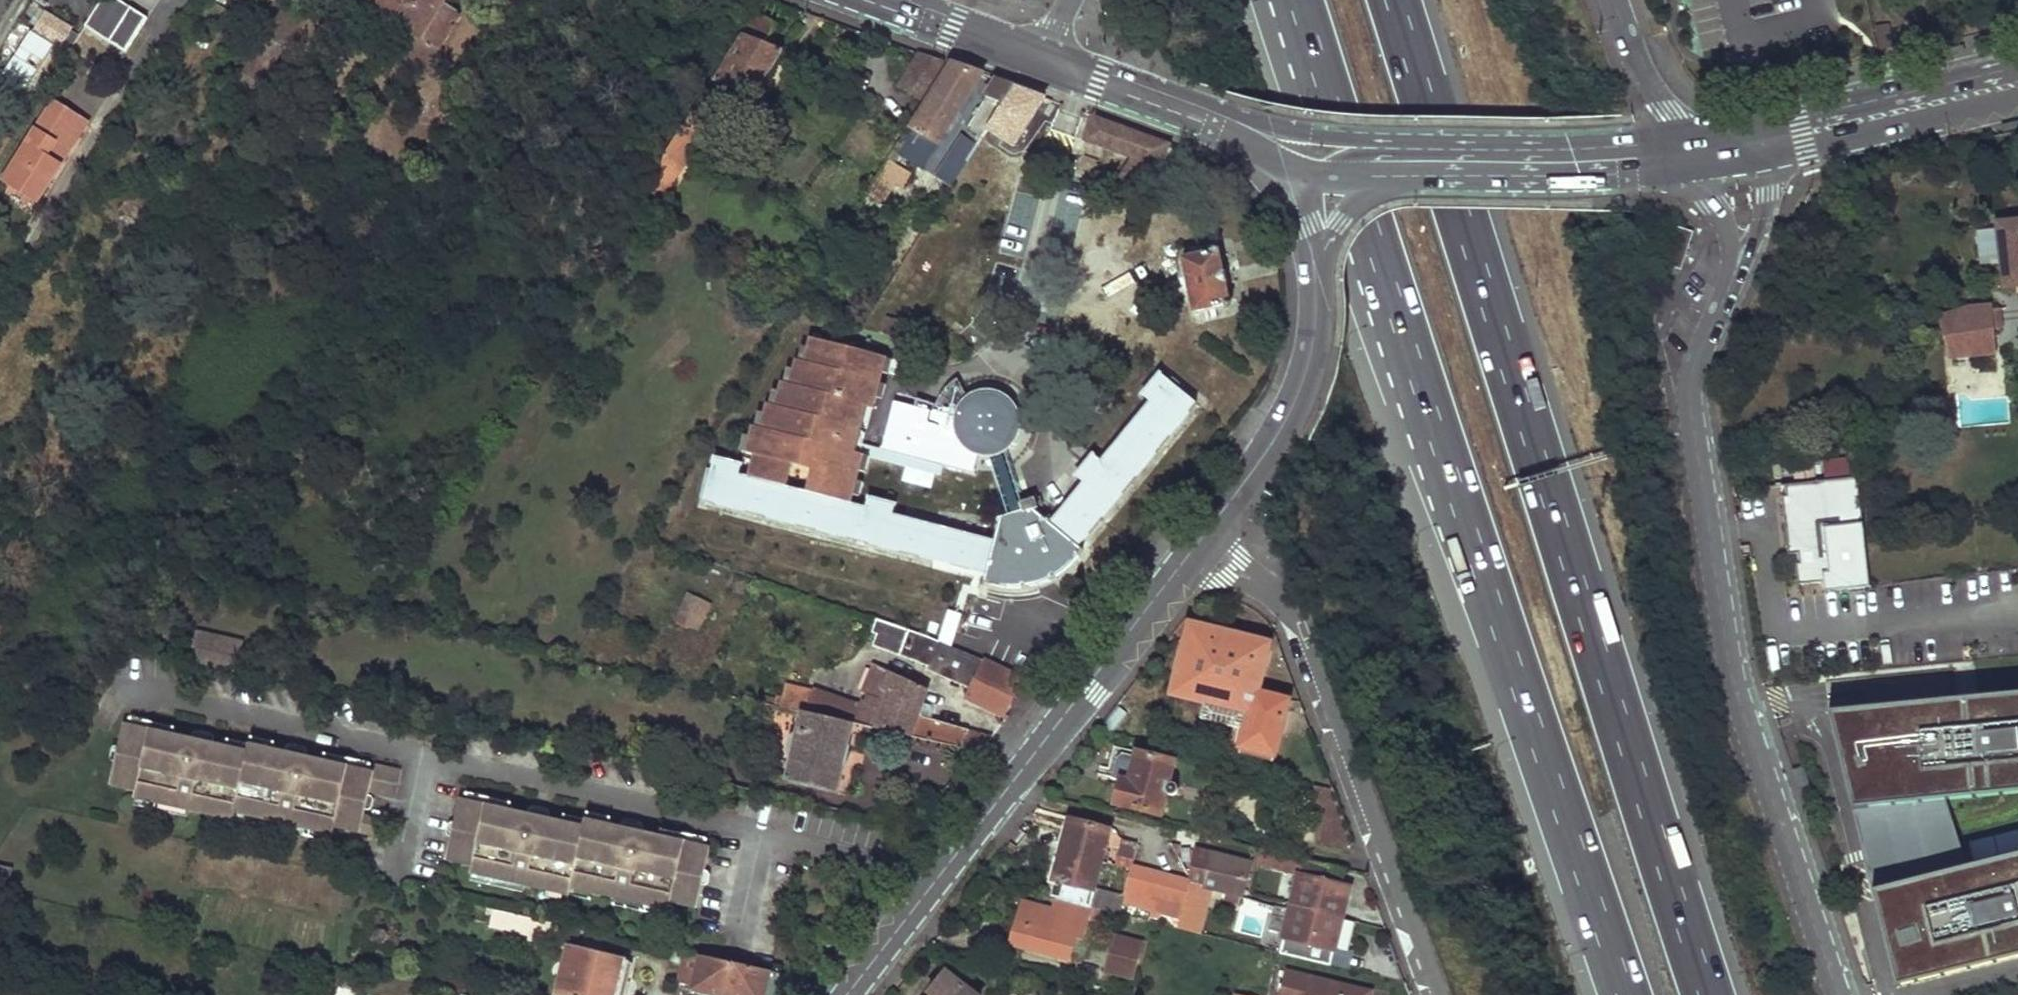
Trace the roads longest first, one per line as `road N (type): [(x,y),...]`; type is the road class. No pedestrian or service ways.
road 1 (motorway): [(1296,0),(1622,994)]
road 2 (motorway): [(1705,994),(1394,0)]
road 3 (residential): [(925,892),(874,859),(131,687)]
road 4 (residential): [(1838,994),(1728,656),(1690,398),(1693,366),(1728,289)]
road 5 (residential): [(1437,994),(1292,613),(1273,591),(1195,545)]
road 6 (secondary): [(925,892),(1195,545)]
road 7 (secondary): [(1195,545),(1271,450),(1295,404),(1311,351),(1317,262)]
road 8 (primary): [(2017,66),(1717,141)]
road 9 (primary): [(1406,162),(1691,153)]
road 10 (primary): [(1042,60),(1255,143)]
road 11 (primary): [(1805,148),(2017,98)]
road 12 (primary): [(875,0),(1042,60)]
road 13 (residential): [(1691,153),(1644,76),(1613,0)]
road 14 (residential): [(1691,153),(1727,231),(1728,289)]
road 15 (secondary): [(1317,262),(1362,198),(1406,162)]
road 16 (secondary): [(844,994),(925,892)]

